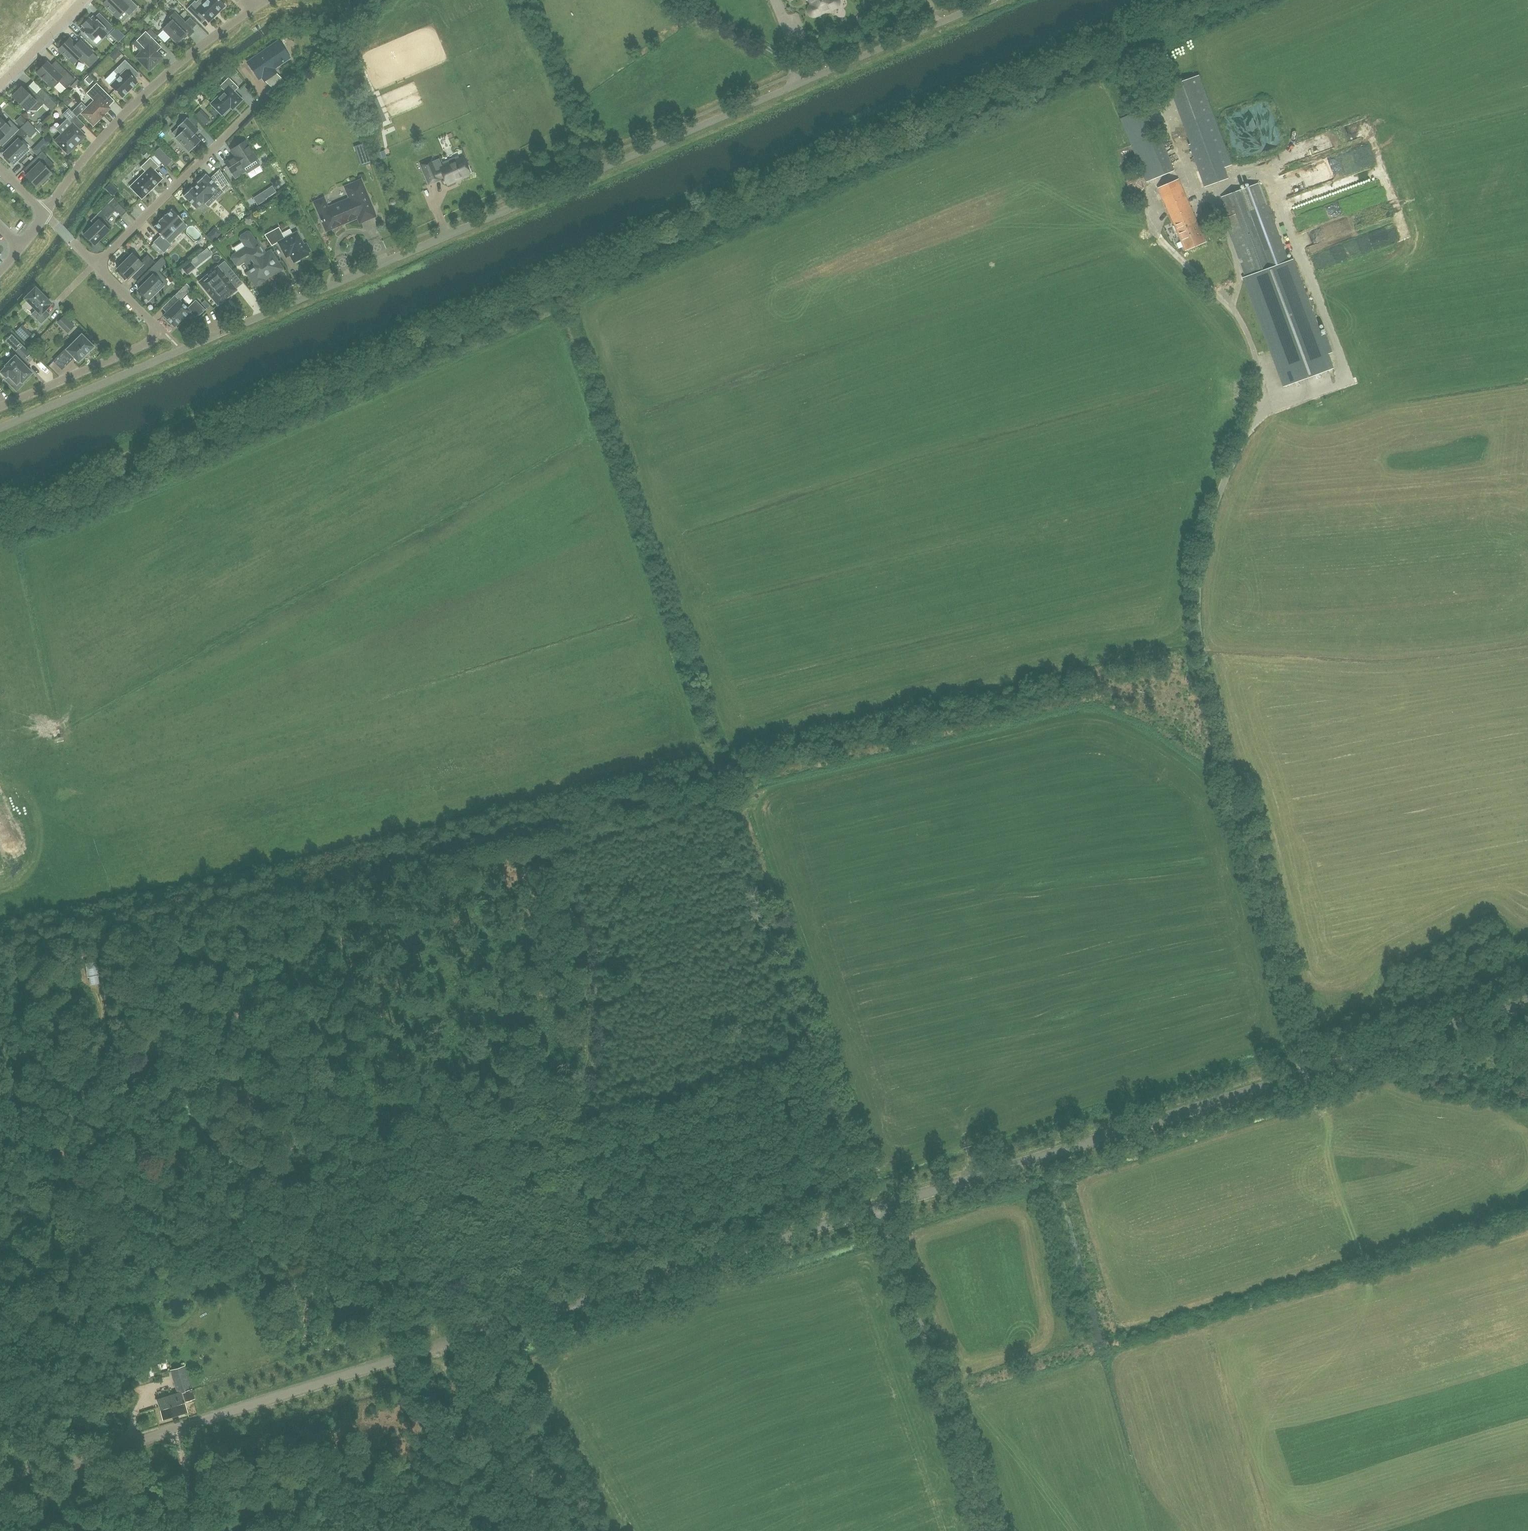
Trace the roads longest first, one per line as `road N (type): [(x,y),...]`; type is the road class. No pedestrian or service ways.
road 1 (residential): [(0,430),(996,0)]
road 2 (residential): [(1312,1073),(1193,617),(1201,541),(1255,411),(1260,374),(1246,328),(1151,225),(1152,186),(1186,171)]
road 3 (residential): [(0,1483),(878,1208)]
road 4 (residential): [(878,1208),(1312,1073)]
road 5 (residential): [(995,1530),(878,1208)]
road 6 (residential): [(45,215),(114,127),(267,0)]
road 7 (residential): [(98,265),(153,321),(152,340),(0,409)]
road 8 (residential): [(260,104),(98,265)]
road 9 (residential): [(1312,1073),(1527,1006)]
road 10 (track): [(801,83),(787,61),(684,0)]
road 11 (track): [(1278,190),(1375,155),(1363,122)]

